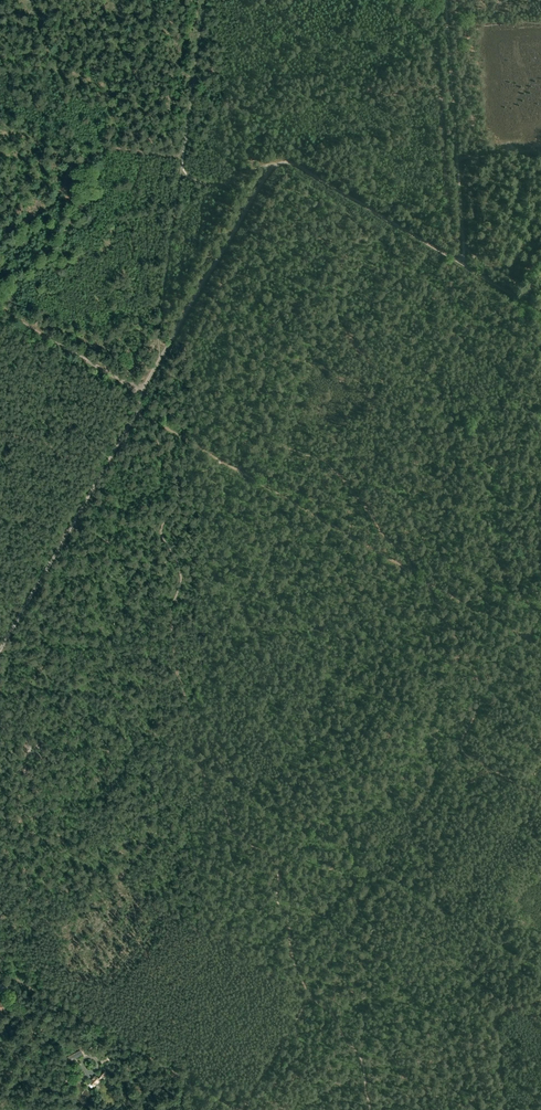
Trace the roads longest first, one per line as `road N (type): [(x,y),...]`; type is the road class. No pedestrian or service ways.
road 1 (track): [(160,359),(204,0)]
road 2 (track): [(238,1109),(0,969)]
road 3 (track): [(429,583),(478,676),(462,751),(540,797)]
road 4 (track): [(280,163),(139,390)]
road 5 (track): [(464,247),(452,235),(436,17),(446,4)]
road 6 (track): [(446,0),(464,247)]
road 7 (track): [(117,449),(0,650)]
road 8 (track): [(462,263),(280,163)]
road 9 (track): [(411,571),(239,471)]
road 10 (track): [(139,390),(0,311)]
road 11 (track): [(540,998),(508,1008),(496,1024),(504,1109)]
road 12 (track): [(540,646),(429,583)]

